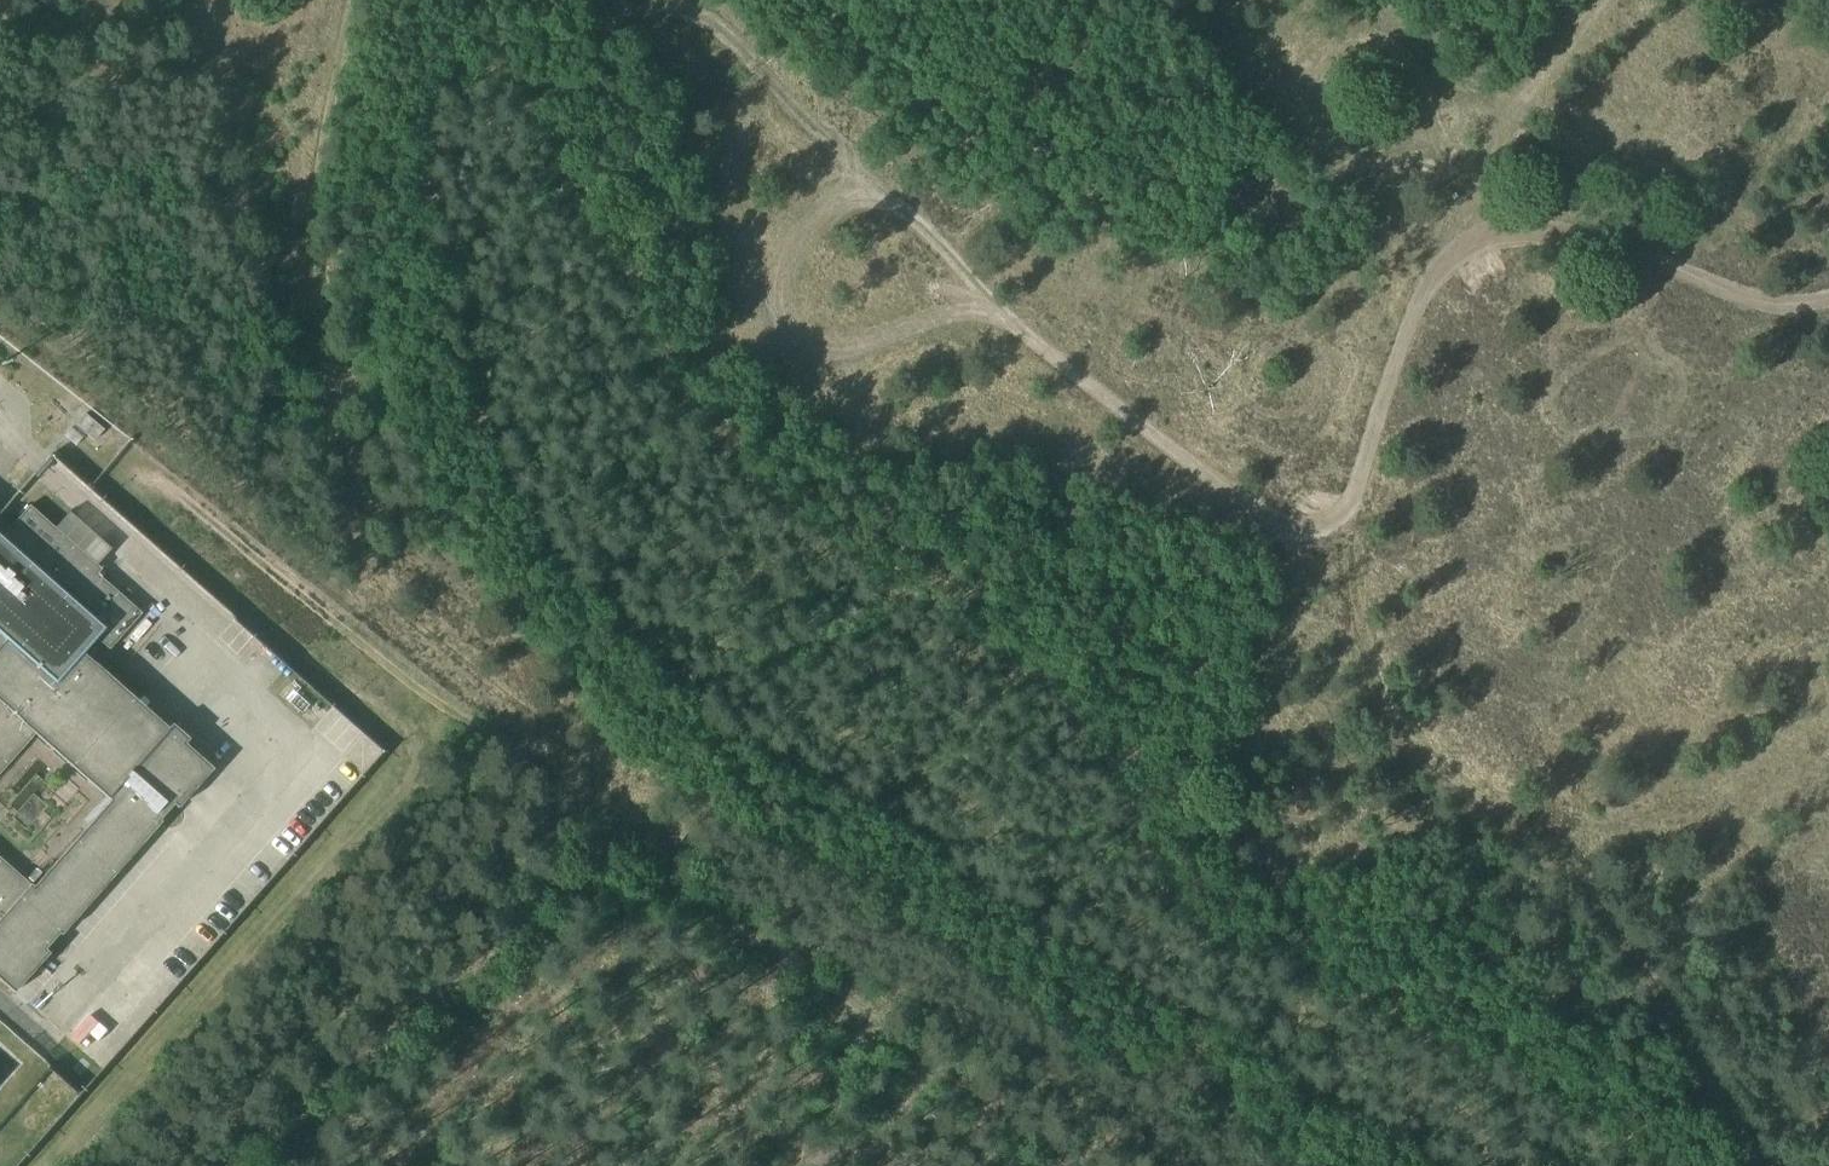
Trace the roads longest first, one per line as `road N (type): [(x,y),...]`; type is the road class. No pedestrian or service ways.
road 1 (track): [(1106,1165),(611,813)]
road 2 (track): [(191,1165),(611,813)]
road 3 (track): [(889,1142),(1007,1094)]

